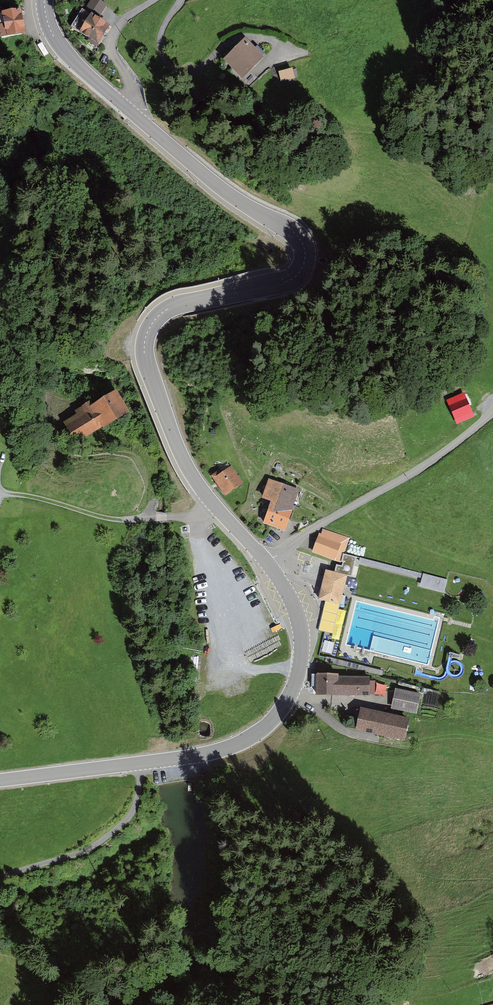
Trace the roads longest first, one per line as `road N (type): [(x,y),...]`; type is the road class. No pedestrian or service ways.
road 1 (tertiary): [(45,0),(53,35),(75,64),(234,197),(303,244),(304,265),(289,279),(170,309),(146,341),(149,371),(196,482),(268,562)]
road 2 (tertiary): [(268,562),(292,601),(303,649),(289,699),(257,737),(189,757),(0,780)]
road 3 (residential): [(268,562),(307,530),(413,474),(492,413)]
road 4 (track): [(212,501),(204,514),(119,520),(7,493),(1,463)]
road 5 (track): [(149,518),(146,455),(131,443),(86,442)]

